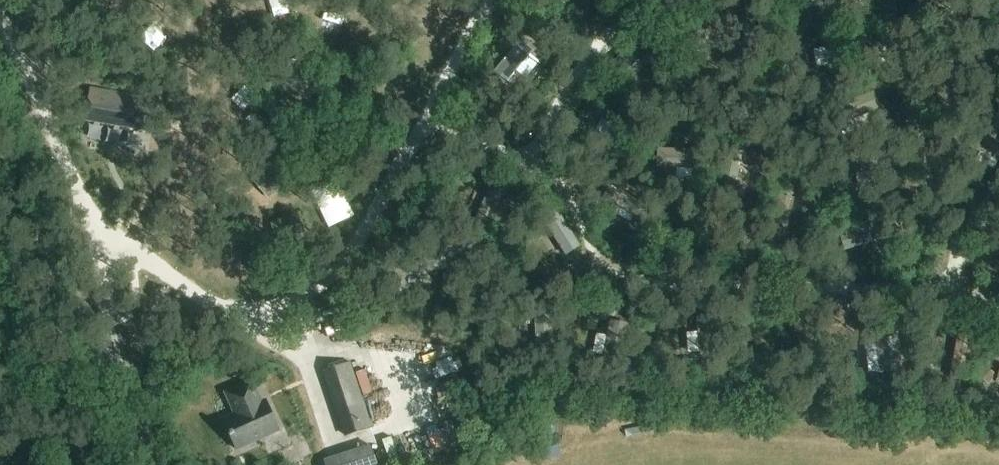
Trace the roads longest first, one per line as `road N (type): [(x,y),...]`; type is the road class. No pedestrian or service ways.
road 1 (track): [(419,127),(530,167),(577,212),(607,266),(638,282),(959,285),(962,257),(899,85),(867,35),(812,0)]
road 2 (track): [(98,242),(131,252),(230,313),(316,292),(338,273),(369,219),(482,0)]
road 3 (track): [(105,279),(66,153),(0,27)]
road 4 (track): [(589,57),(530,167)]
road 5 (unclassified): [(159,464),(112,349)]

